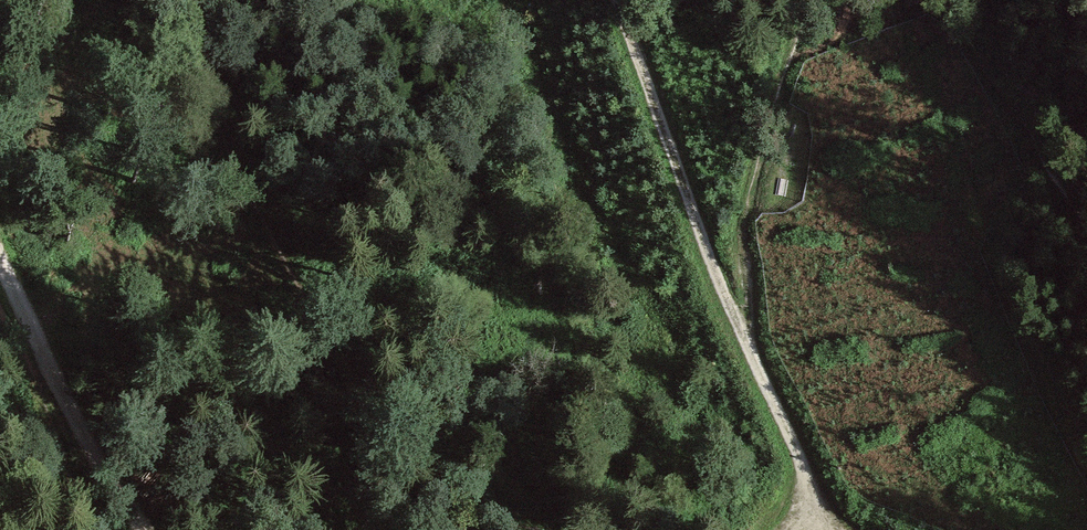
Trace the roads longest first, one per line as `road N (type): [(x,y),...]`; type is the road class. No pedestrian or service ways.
road 1 (track): [(894,0),(1029,357),(1086,468)]
road 2 (track): [(618,0),(747,350)]
road 3 (track): [(47,359),(66,403),(150,529)]
road 4 (track): [(747,350),(800,463),(803,511),(794,529)]
road 5 (track): [(0,243),(47,359)]

